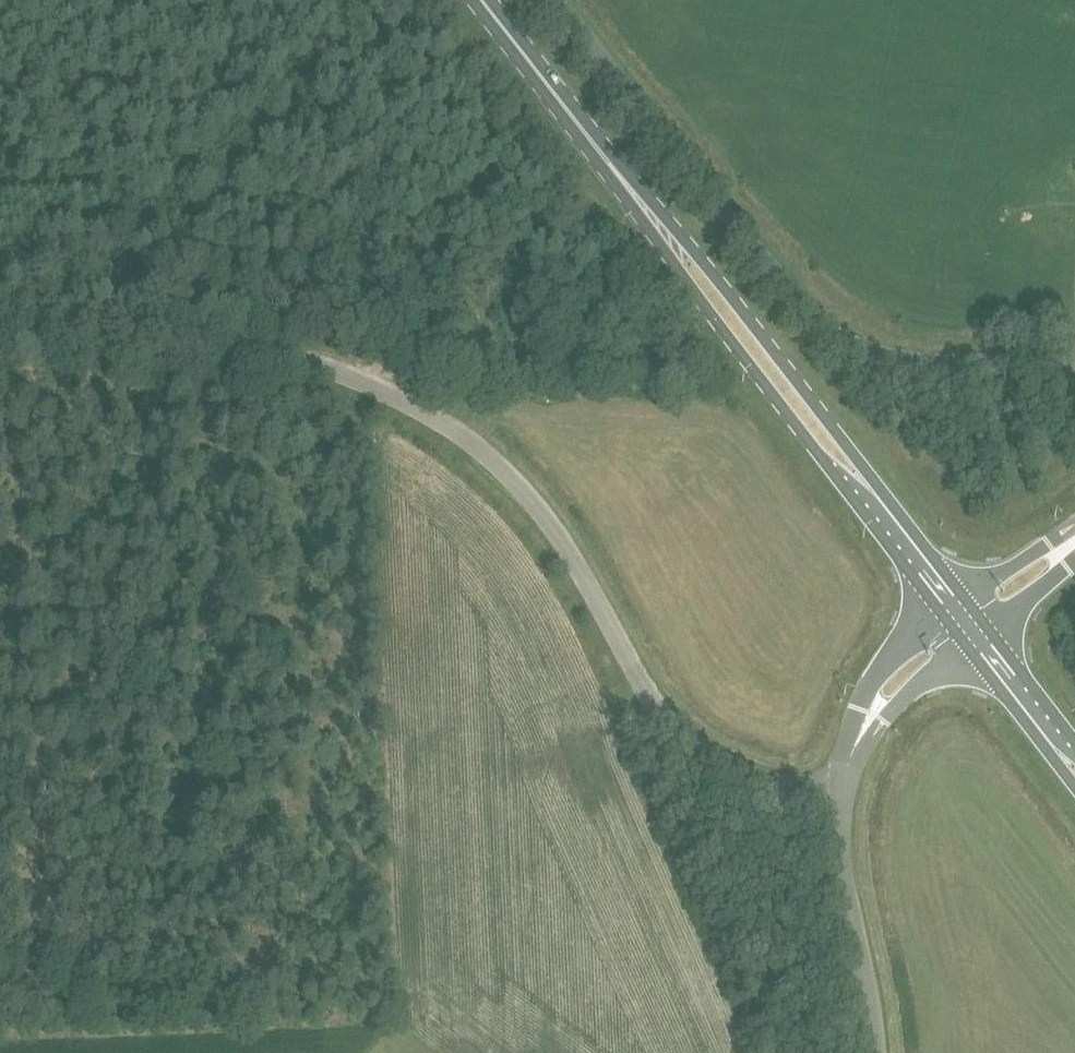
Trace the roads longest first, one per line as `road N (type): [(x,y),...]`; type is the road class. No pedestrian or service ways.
road 1 (unclassified): [(842,793),(757,778),(686,739),(648,693),(547,520),(491,459),(394,395),(325,366),(231,347),(0,336)]
road 2 (track): [(0,138),(56,115),(153,36),(171,27),(212,29),(475,304),(481,326),(471,345),(421,369),(394,395)]
road 3 (unclassified): [(1074,387),(1020,365),(878,356),(810,313),(556,0)]
road 4 (primary): [(607,160),(610,179),(691,291),(945,616)]
road 5 (primary): [(966,600),(710,270),(625,169),(607,160)]
road 6 (unclassified): [(877,1052),(841,860),(842,793)]
road 7 (primary): [(607,160),(483,0)]
road 8 (primary): [(968,647),(1074,786)]
road 9 (unclassified): [(945,616),(870,684),(849,734),(853,752)]
road 10 (unclassified): [(853,752),(968,647)]
road 11 (primary): [(1074,741),(988,630)]
road 12 (tertiary): [(1074,524),(966,600)]

